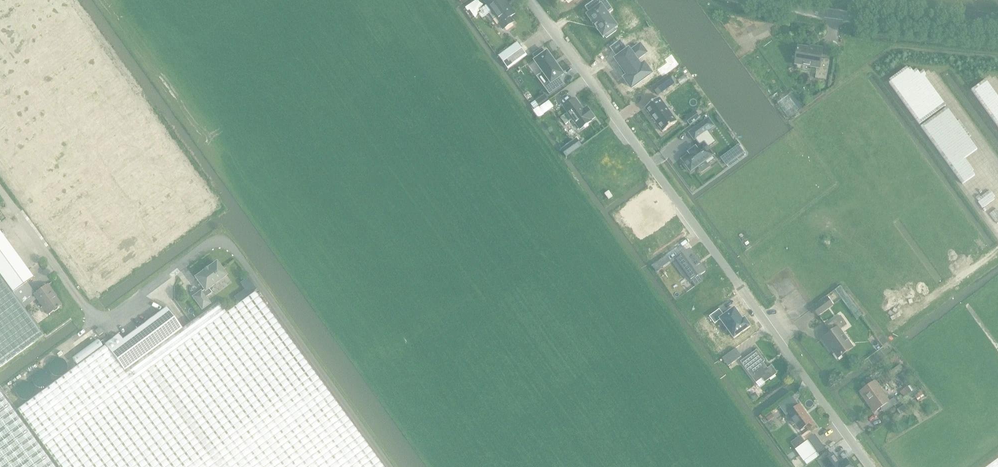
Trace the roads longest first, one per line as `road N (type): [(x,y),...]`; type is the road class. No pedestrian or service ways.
road 1 (unclassified): [(390,466),(229,242),(109,318),(93,315),(0,188)]
road 2 (unclassified): [(872,466),(529,0)]
road 3 (tertiary): [(997,26),(771,0)]

